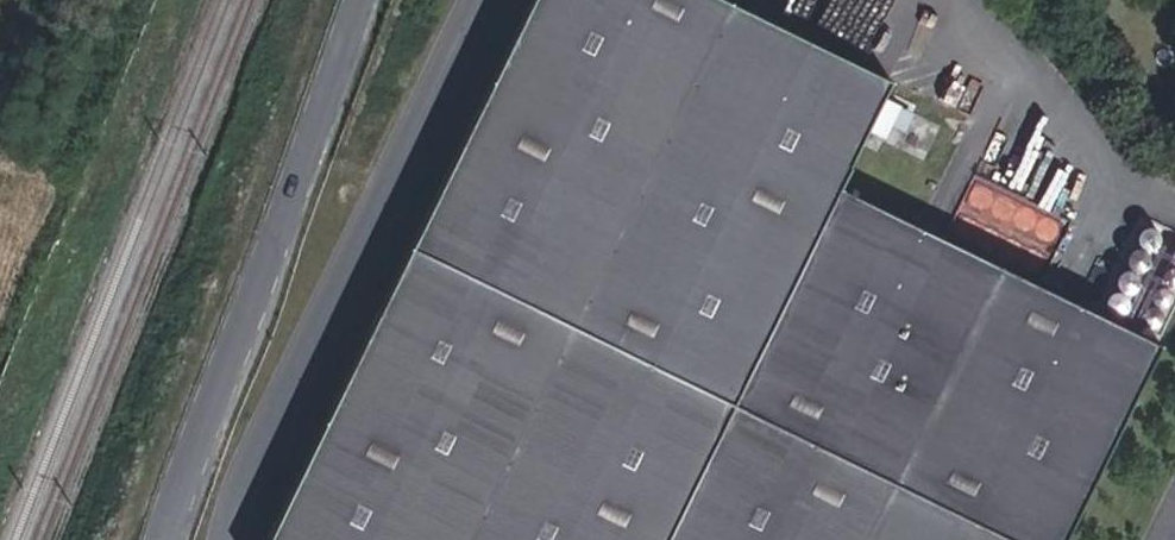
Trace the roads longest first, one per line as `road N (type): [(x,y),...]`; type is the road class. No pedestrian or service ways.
road 1 (residential): [(362,0),(171,539)]

